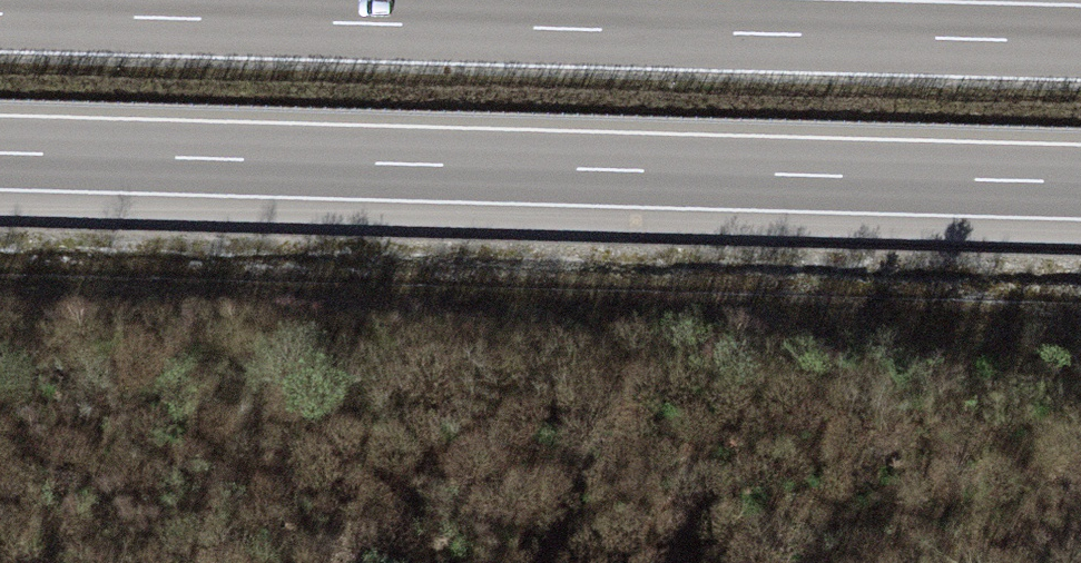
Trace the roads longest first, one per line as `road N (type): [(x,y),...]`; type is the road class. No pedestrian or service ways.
road 1 (motorway): [(0,155),(1080,183)]
road 2 (motorway): [(1080,43),(0,15)]

